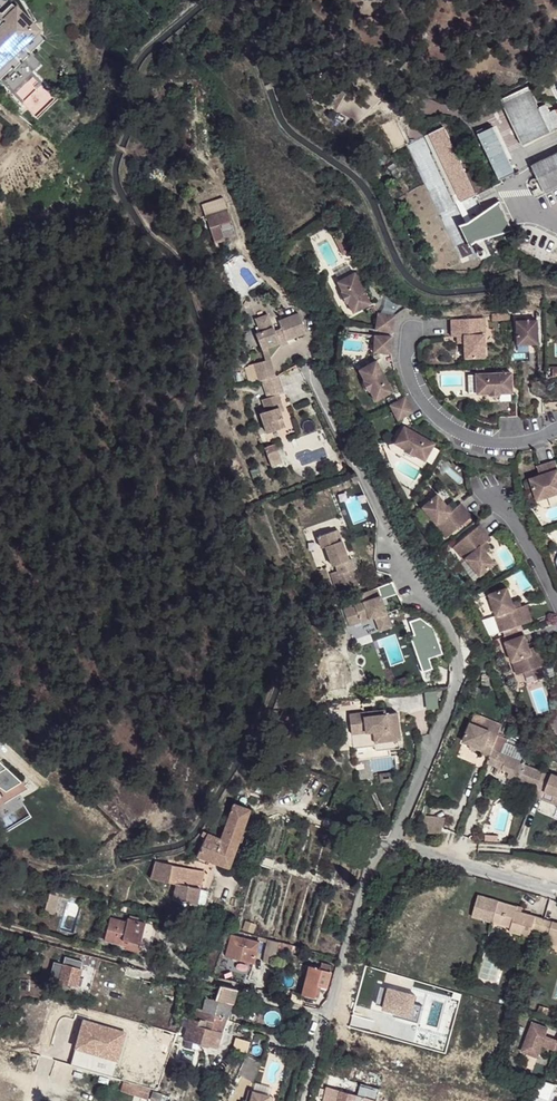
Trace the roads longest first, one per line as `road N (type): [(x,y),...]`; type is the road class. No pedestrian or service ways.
road 1 (unclassified): [(306,1100),(382,845),(556,896)]
road 2 (residential): [(411,329),(413,382),(424,402),(462,432),(513,443),(556,432)]
road 3 (residential): [(490,493),(556,598)]

